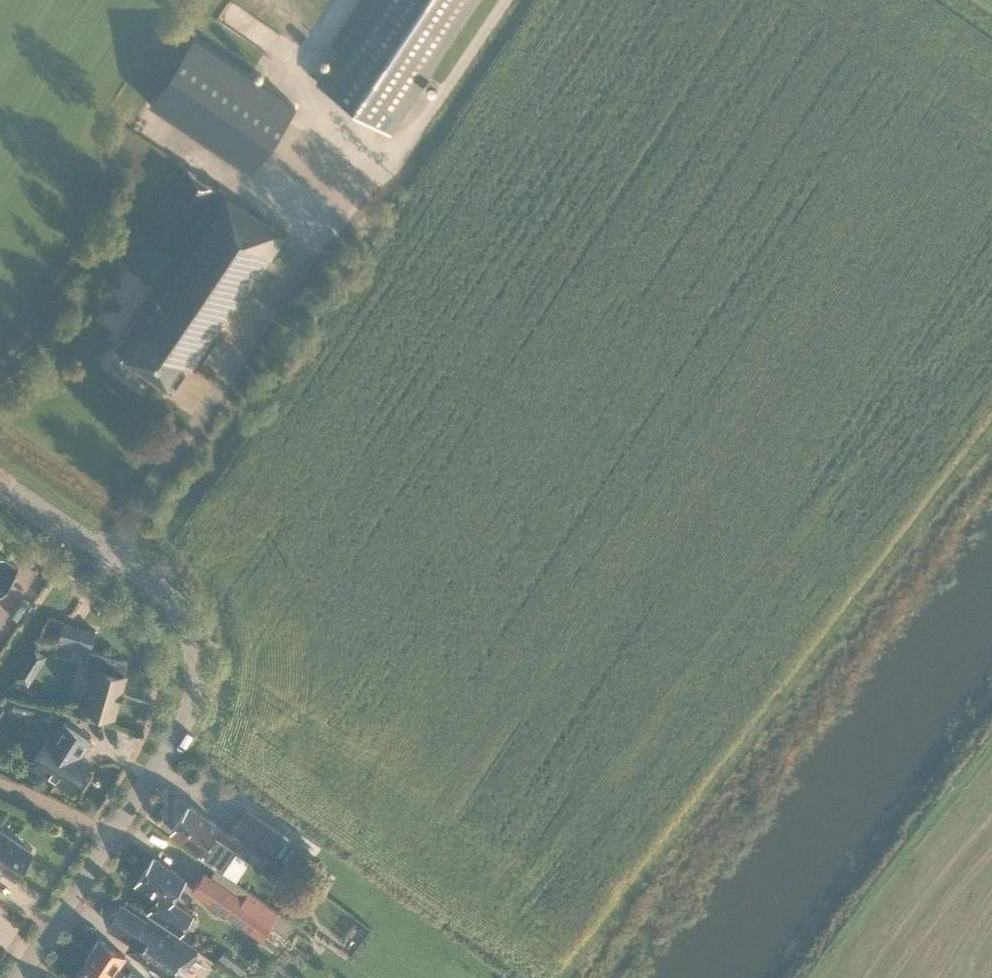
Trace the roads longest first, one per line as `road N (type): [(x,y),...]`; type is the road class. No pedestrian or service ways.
road 1 (residential): [(111,834),(170,745),(192,687),(184,630),(156,585),(0,478)]
road 2 (residential): [(17,977),(111,834)]
road 3 (residential): [(111,834),(0,784)]

